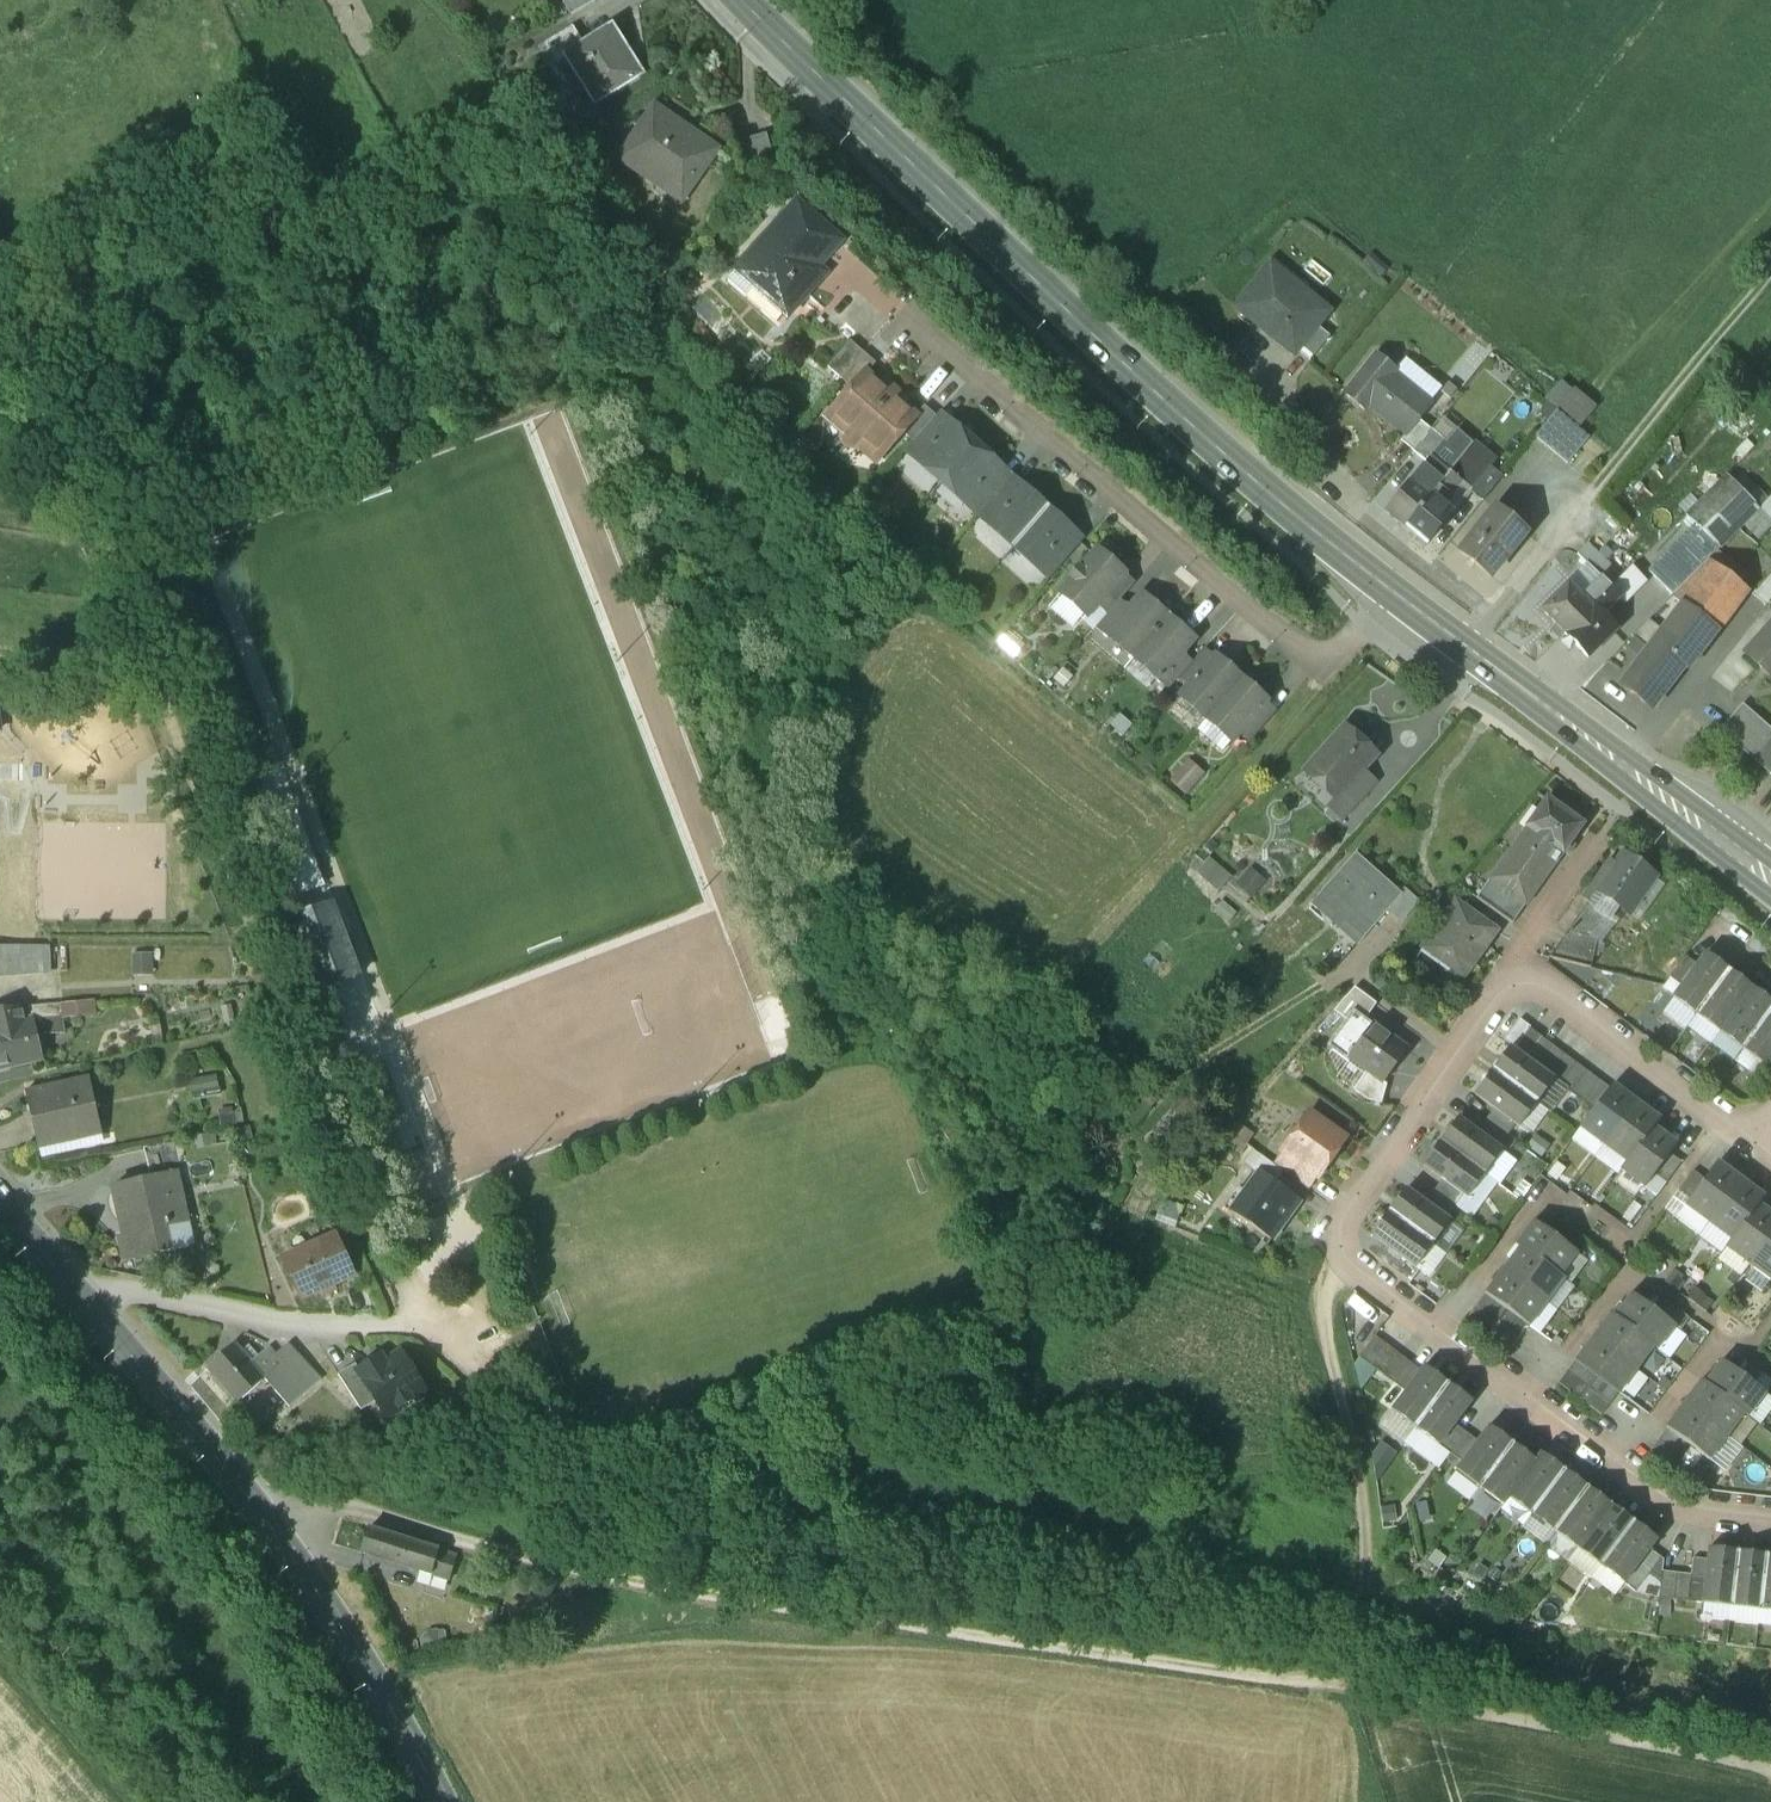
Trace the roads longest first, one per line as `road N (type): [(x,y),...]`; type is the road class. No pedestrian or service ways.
road 1 (track): [(755,1546),(586,1461),(484,1381),(423,1316),(82,490),(0,341)]
road 2 (secondary): [(1770,878),(1296,517),(743,0)]
road 3 (track): [(271,1525),(339,1505),(675,1594),(1353,1689)]
road 4 (residential): [(1511,964),(1347,1204),(1335,1231),(1342,1267),(1645,1494),(1689,1514),(1770,1521)]
road 5 (tertiary): [(446,1801),(271,1525),(0,1204)]
road 6 (track): [(1342,1267),(1327,1291),(1328,1326),(1366,1543),(1353,1689)]
road 7 (track): [(1353,1689),(1770,1765)]
road 8 (residential): [(1511,964),(1762,1148)]
road 9 (track): [(1770,267),(1597,485)]
road 10 (track): [(118,1801),(0,1671)]
road 11 (residential): [(1601,830),(1511,964)]

